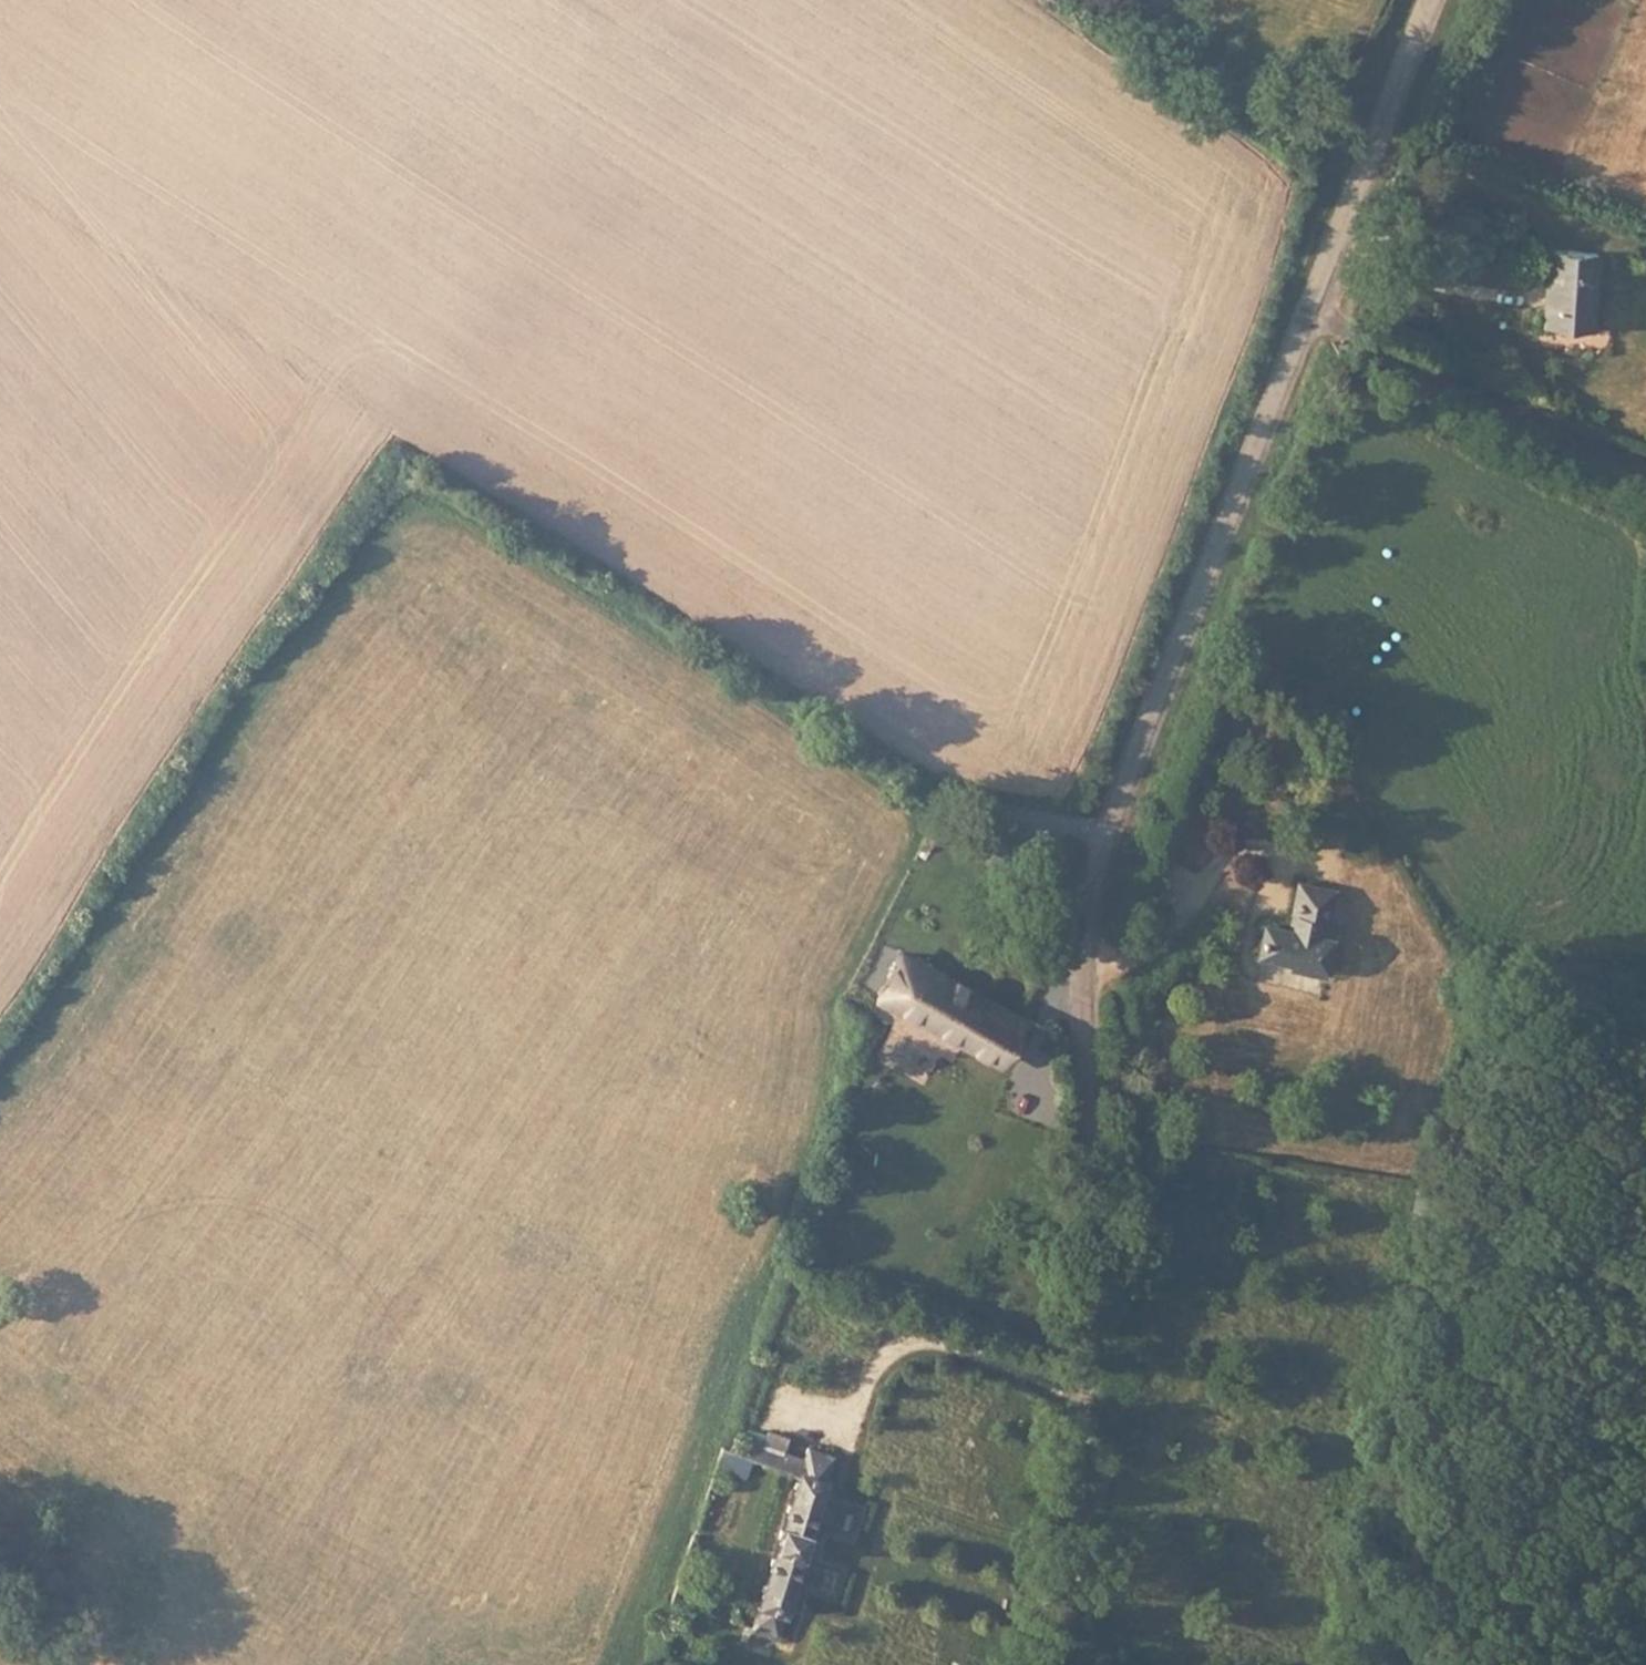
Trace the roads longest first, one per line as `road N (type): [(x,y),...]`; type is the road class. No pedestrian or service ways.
road 1 (tertiary): [(1432,0),(1131,766),(1088,898),(1080,979),(1097,1257),(1055,1664)]

